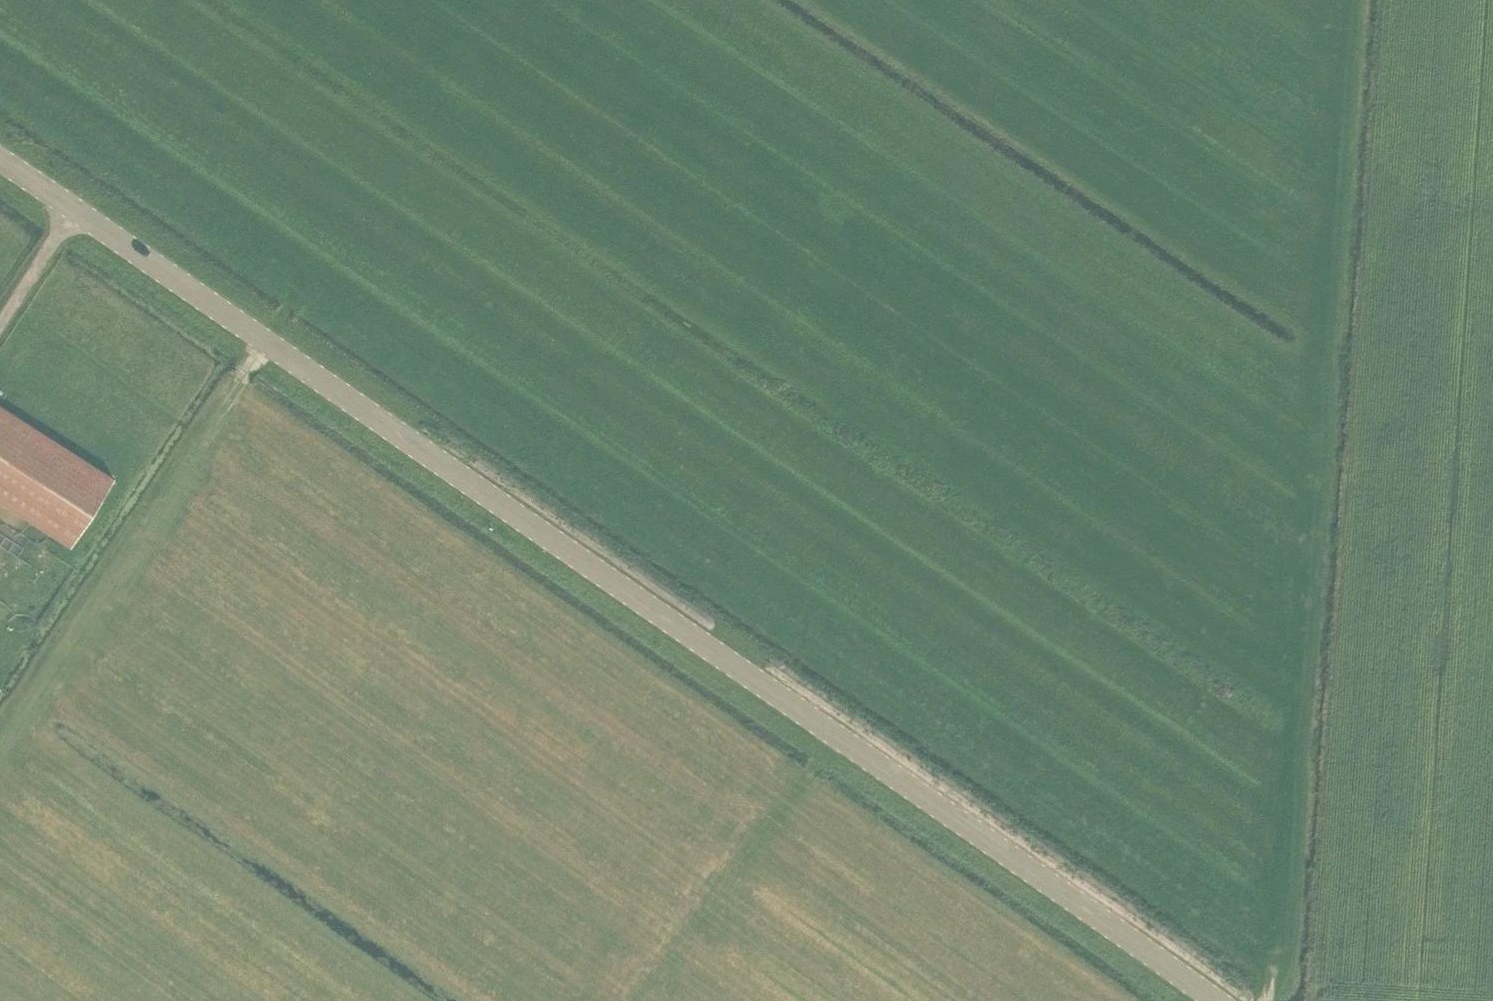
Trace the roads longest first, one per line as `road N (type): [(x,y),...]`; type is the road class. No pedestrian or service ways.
road 1 (tertiary): [(1212,1000),(804,711),(0,162)]

